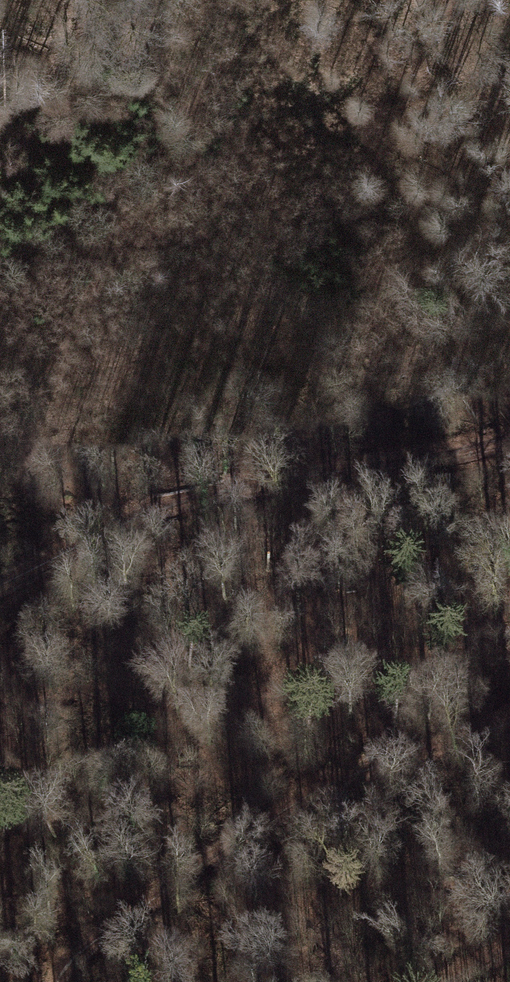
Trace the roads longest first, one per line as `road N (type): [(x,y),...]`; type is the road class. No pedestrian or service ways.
road 1 (track): [(509,439),(269,484),(139,518),(0,584)]
road 2 (track): [(59,981),(69,959),(332,777),(509,722)]
road 3 (track): [(0,261),(94,214),(205,81),(289,0)]

